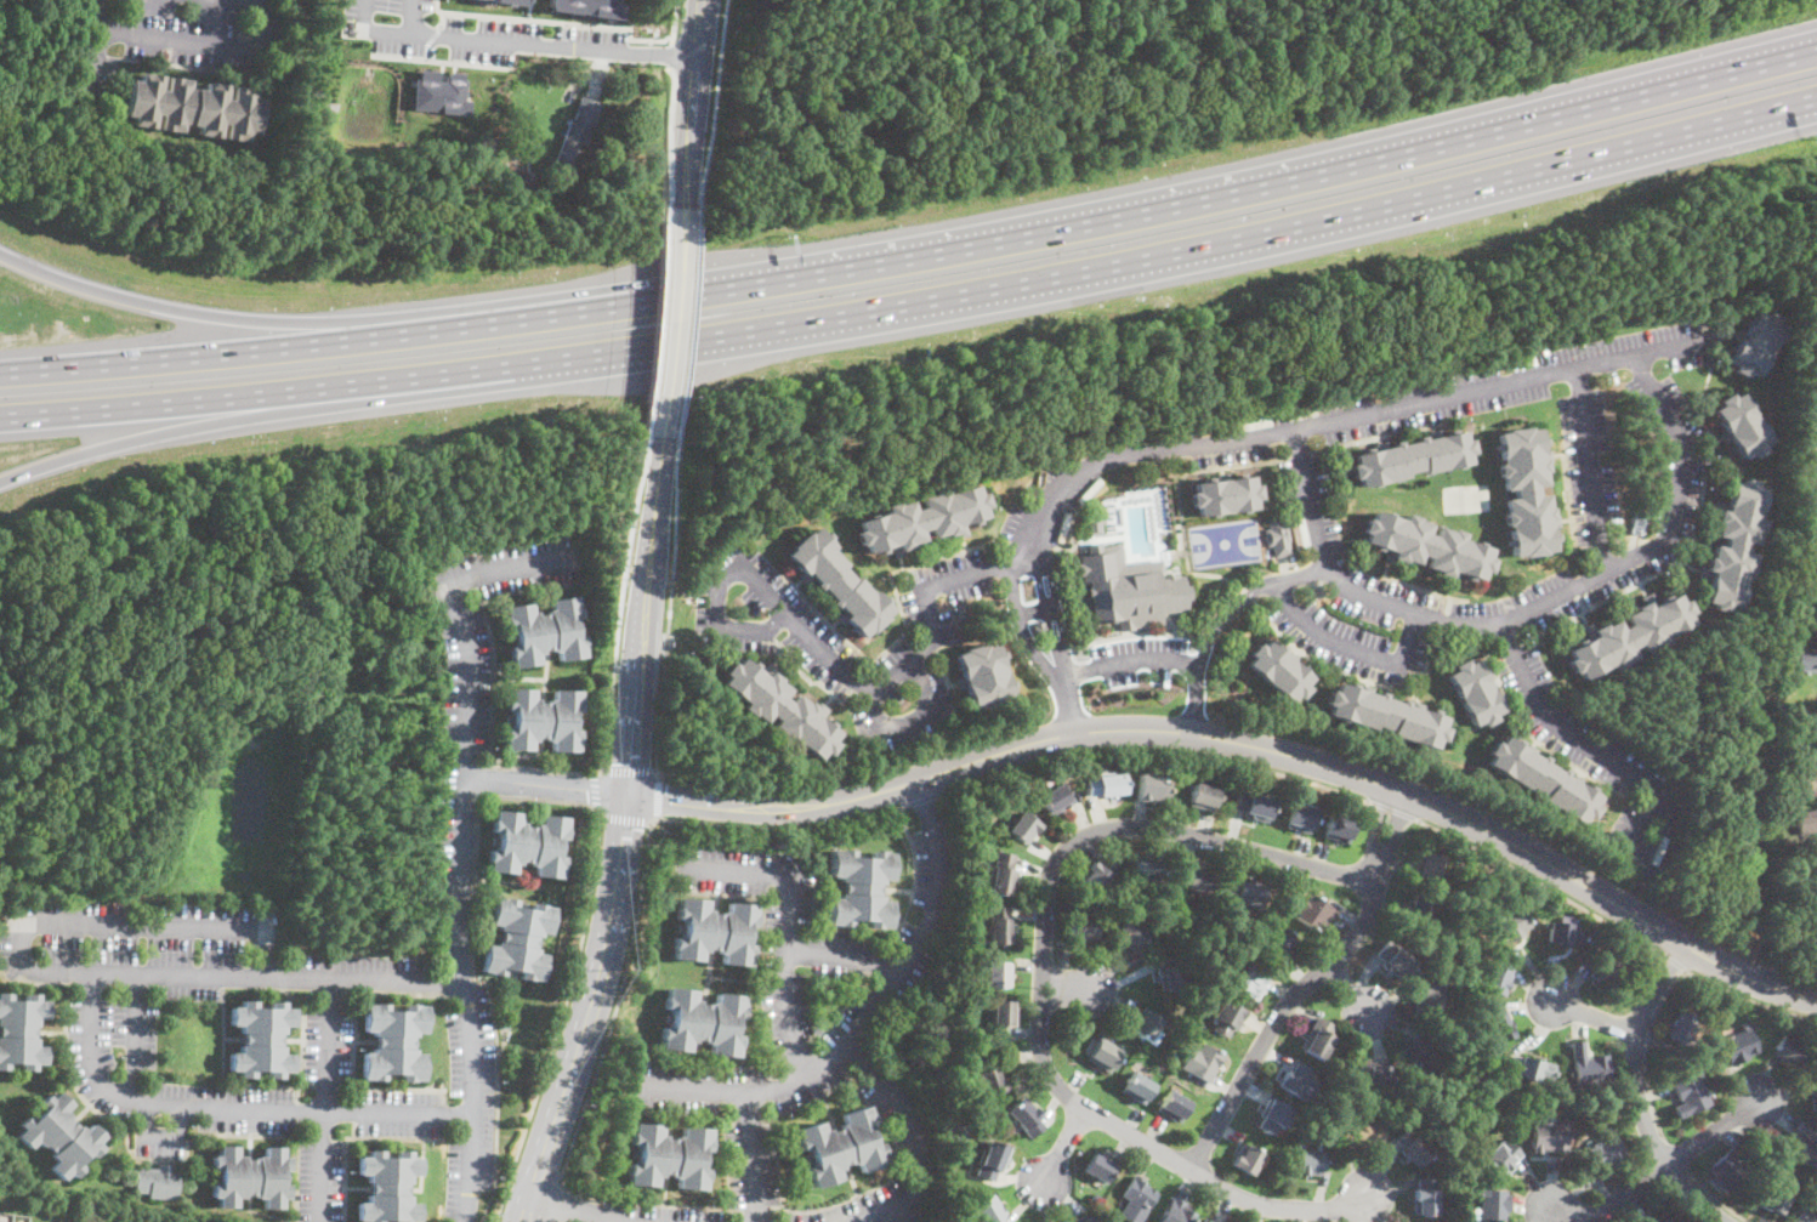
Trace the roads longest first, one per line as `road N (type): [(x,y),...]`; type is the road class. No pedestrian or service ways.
road 1 (motorway): [(1816,46),(1288,175),(808,273),(490,325),(0,370)]
road 2 (motorway): [(0,410),(432,373),(791,320),(1175,248),(1816,89)]
road 3 (tertiary): [(918,781),(1079,733),(1193,735),(1299,758),(1474,824),(1679,944),(1771,988),(1816,1000)]
road 4 (residential): [(1381,879),(1176,829),(1103,829),(1073,840),(1047,886),(1043,1024),(1044,1056),(1063,1093),(1231,1190),(1255,1203),(1333,1210),(1374,1193)]
road 5 (residential): [(462,983),(90,973),(90,1042),(103,1085),(147,1103),(473,1112)]
road 6 (residential): [(573,557),(495,568),(449,586),(467,653),(460,940),(473,1112),(466,1221)]
road 7 (residential): [(1024,561),(1055,498),(1103,461),(1291,432),(1696,340)]
road 8 (residential): [(1635,357),(1687,449),(1668,540),(1503,626),(1447,623),(1363,598),(1325,569)]
road 9 (residential): [(918,781),(939,852),(935,920),(848,1048),(807,1078),(748,1096),(634,1087)]
road 10 (motorway): [(490,325),(204,311),(115,294),(0,251)]
road 11 (motorway): [(0,478),(87,449),(432,373)]
road 12 (tertiary): [(525,1221),(602,977),(631,795)]
road 13 (residential): [(1399,790),(1370,915),(1341,956),(1298,993),(1191,1167)]
road 14 (residential): [(1024,561),(924,591),(935,629),(930,644),(873,697),(742,565)]
road 15 (tertiary): [(631,795),(665,433)]
road 16 (residential): [(204,0),(266,8),(262,44),(252,52),(106,33),(87,107)]
road 17 (residential): [(413,0),(409,33),(698,52)]
road 18 (residential): [(678,866),(793,877),(783,999),(807,1078)]
road 19 (residential): [(1679,944),(1637,1031),(1640,1089),(1671,1167),(1725,1221)]
road 20 (residential): [(1643,851),(1659,809),(1654,794),(1567,734),(1533,689),(1503,626)]
road 21 (tertiary): [(631,795),(795,807),(918,781)]
road 22 (residential): [(1772,1095),(1608,1210),(1566,1214),(1552,1203)]
road 23 (residential): [(330,979),(322,1221)]
road 24 (residential): [(848,1048),(908,1108),(922,1152),(920,1189),(908,1204),(865,1221)]
road 25 (tertiary): [(665,433),(686,209)]
road 26 (residential): [(631,795),(465,780)]
road 27 (tertiary): [(686,209),(698,52)]
road 28 (residential): [(1024,561),(1013,581),(1017,615),(1028,644),(1068,692)]
road 29 (residential): [(742,565),(719,590),(715,627),(765,632),(787,615)]
road 30 (residential): [(1068,692),(1044,570),(1024,561)]
road 31 (residential): [(1325,569),(1291,432)]
road 32 (residential): [(748,1096),(756,1221)]
road 33 (residential): [(1282,581),(1239,606),(1209,637),(1202,666)]

